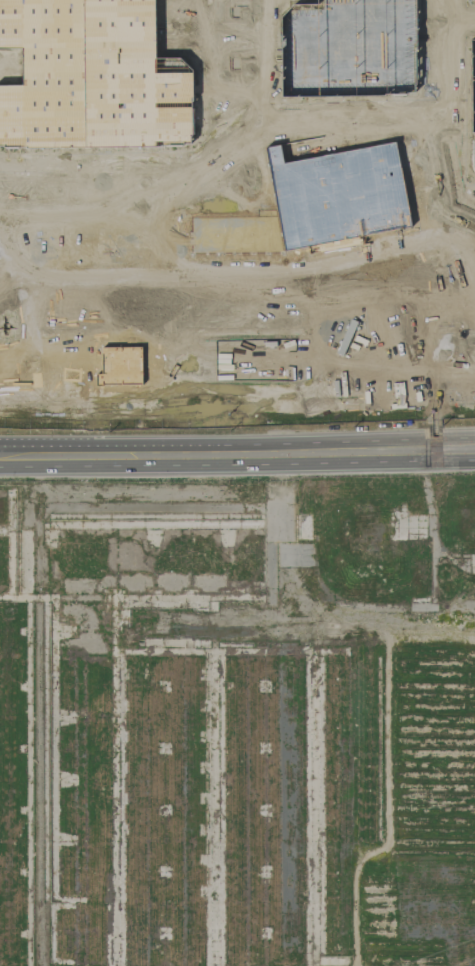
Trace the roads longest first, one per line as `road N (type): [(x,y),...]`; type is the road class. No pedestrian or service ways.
road 1 (secondary): [(474,452),(44,456)]

